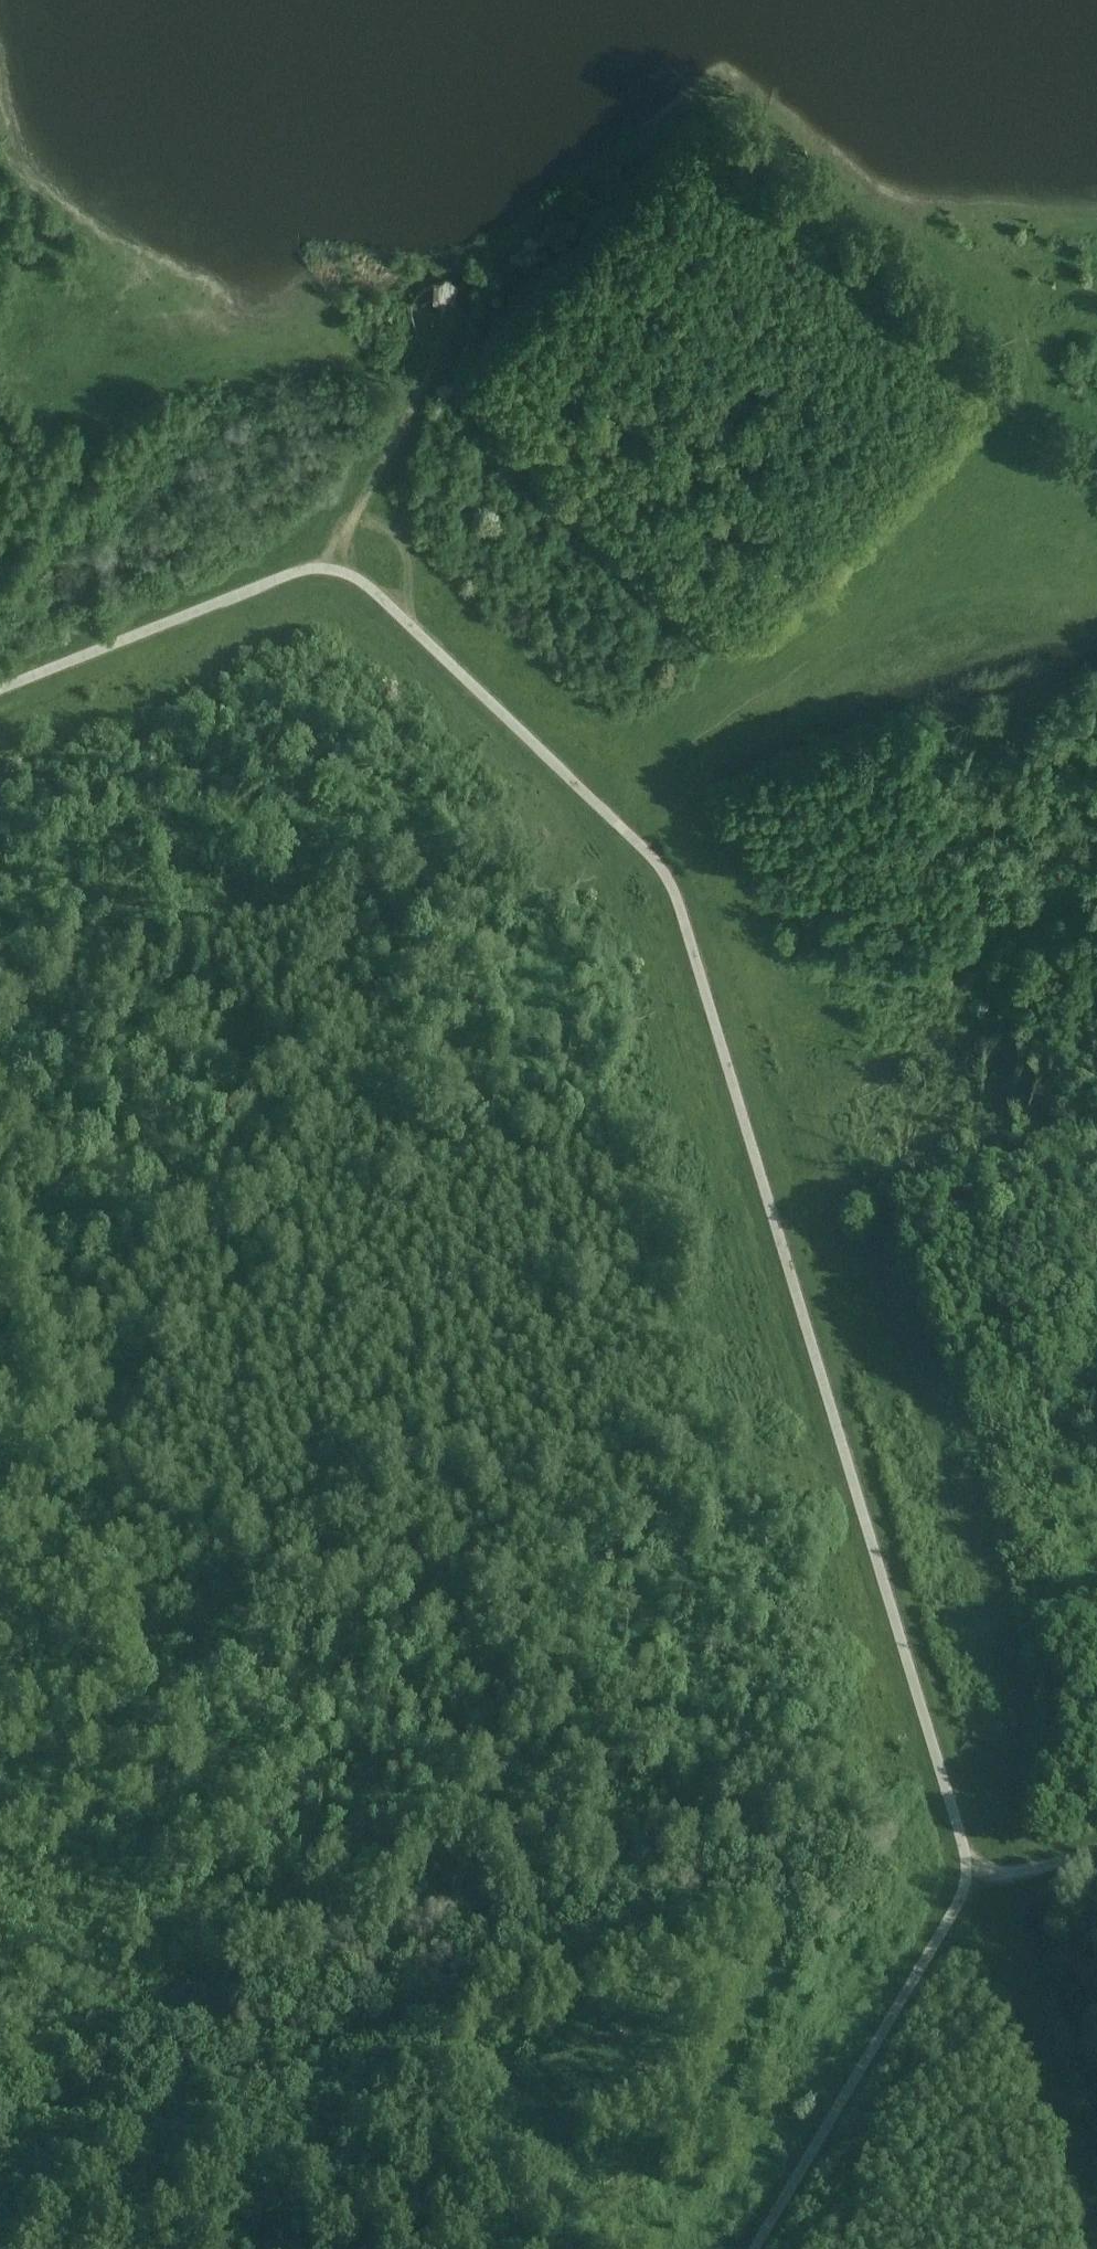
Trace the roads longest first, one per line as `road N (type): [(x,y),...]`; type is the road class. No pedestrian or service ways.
road 1 (track): [(977,1890),(1078,2248)]

